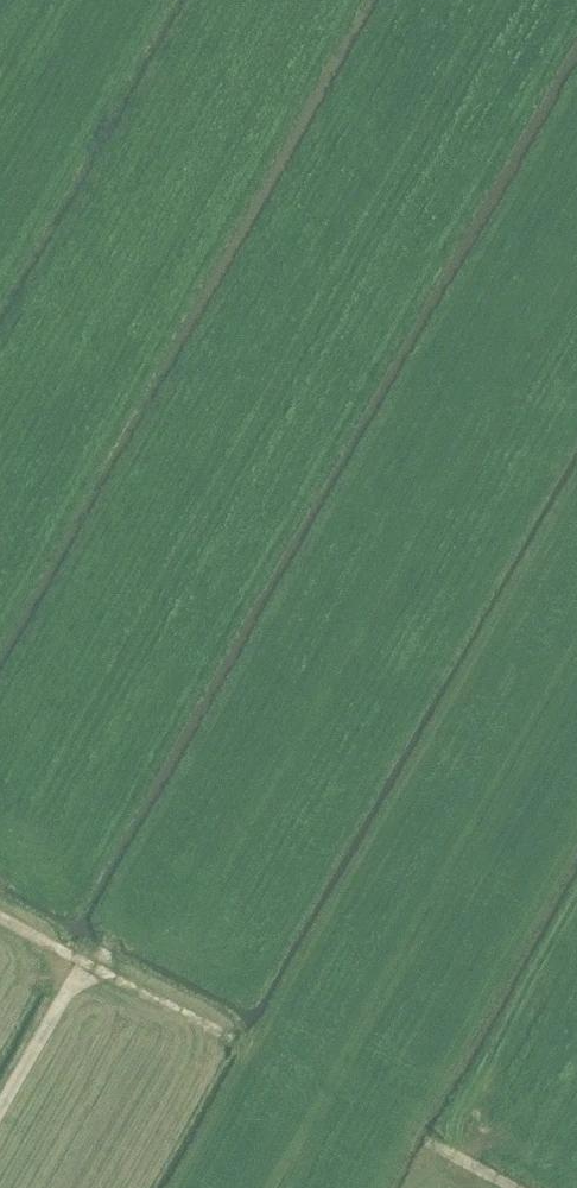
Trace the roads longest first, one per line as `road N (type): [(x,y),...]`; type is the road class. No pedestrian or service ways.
road 1 (track): [(0,1123),(90,964),(529,1187)]

